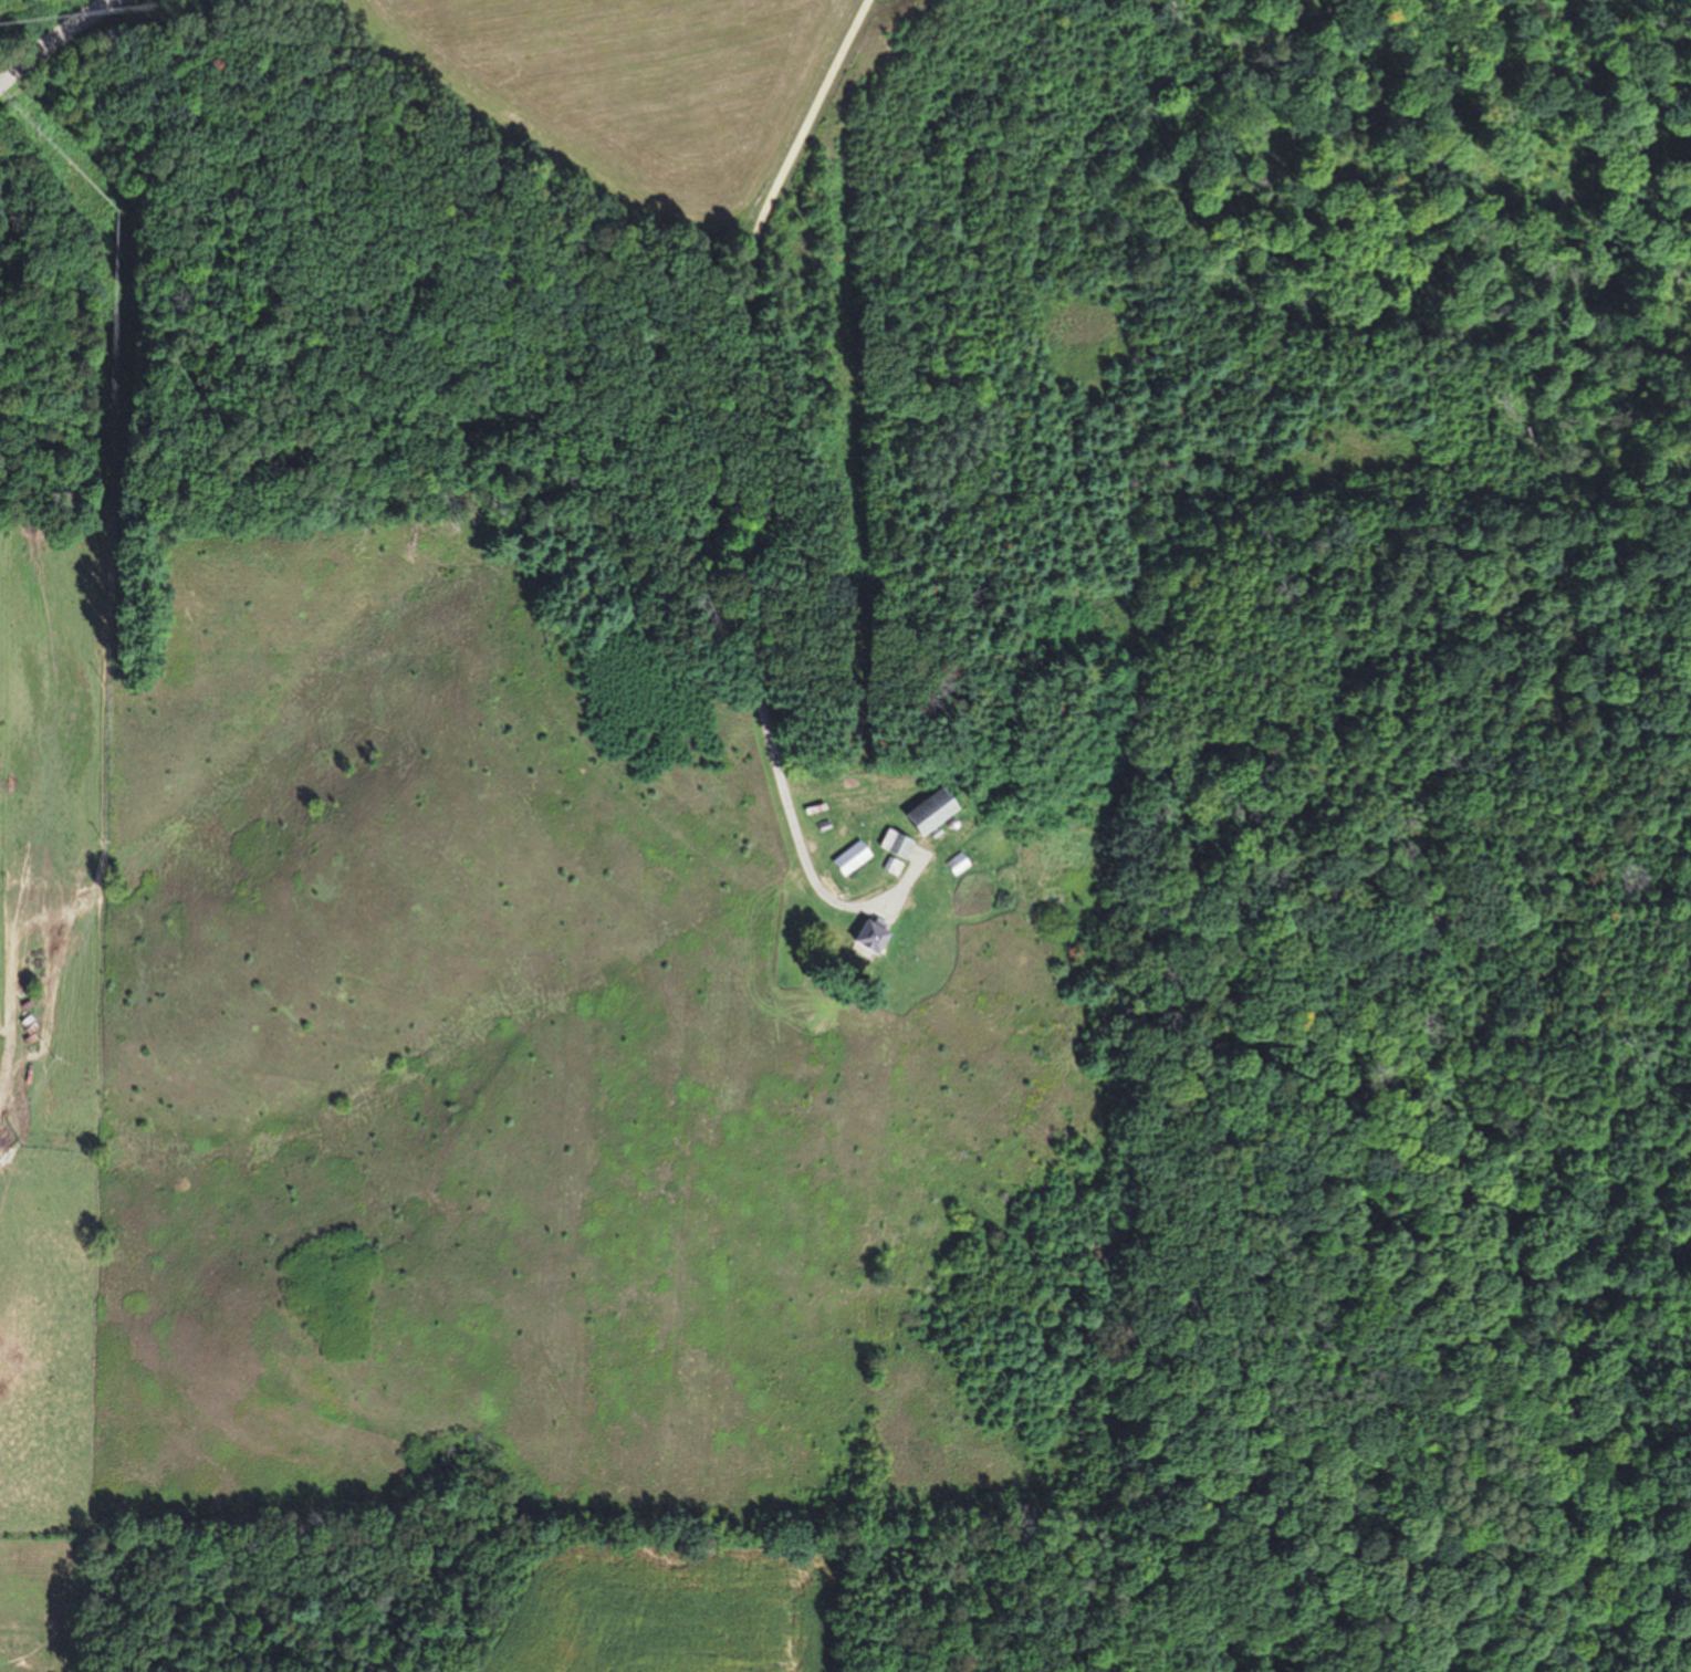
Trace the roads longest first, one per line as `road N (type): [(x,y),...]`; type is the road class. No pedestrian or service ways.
road 1 (residential): [(0,88),(121,0)]

